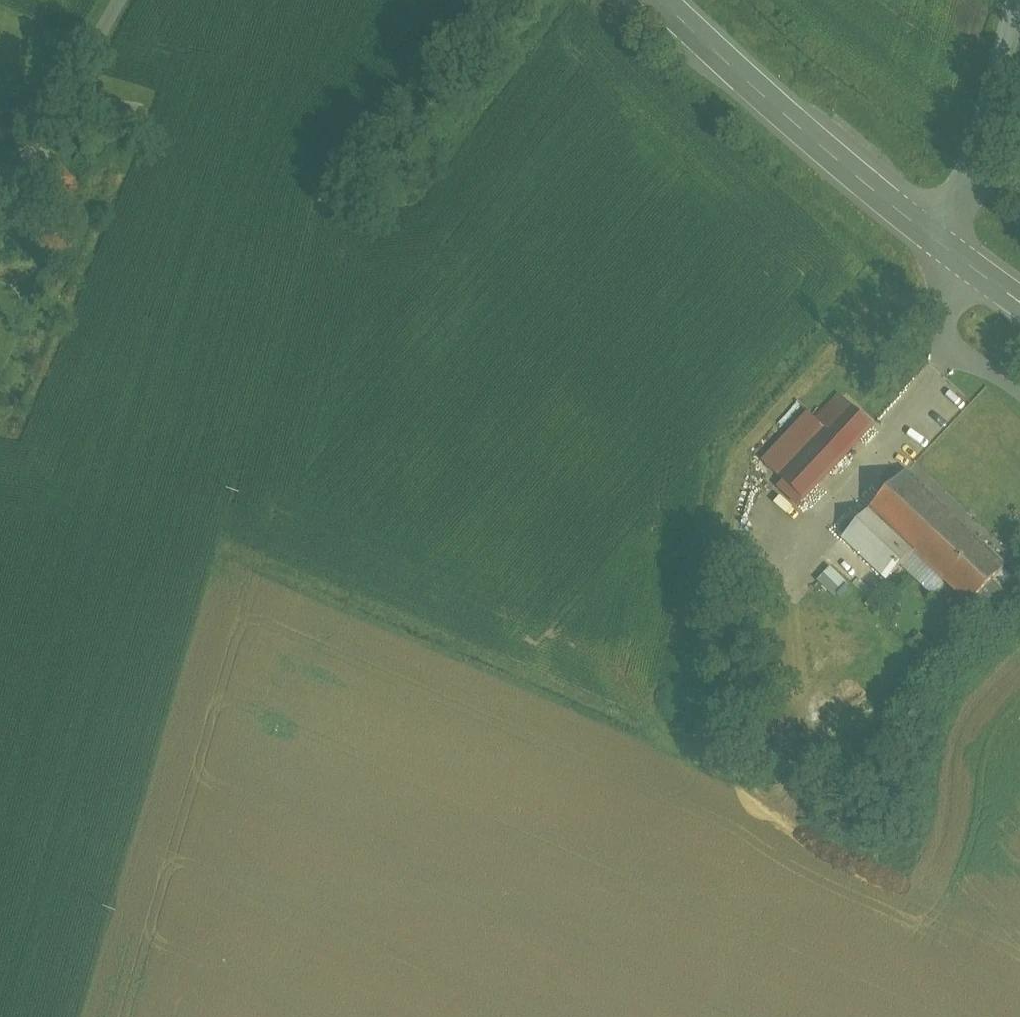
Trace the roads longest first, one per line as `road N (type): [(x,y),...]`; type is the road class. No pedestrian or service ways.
road 1 (secondary): [(662,0),(932,238)]
road 2 (residential): [(932,238),(1018,0)]
road 3 (residential): [(1019,387),(947,328),(949,303),(975,271)]

